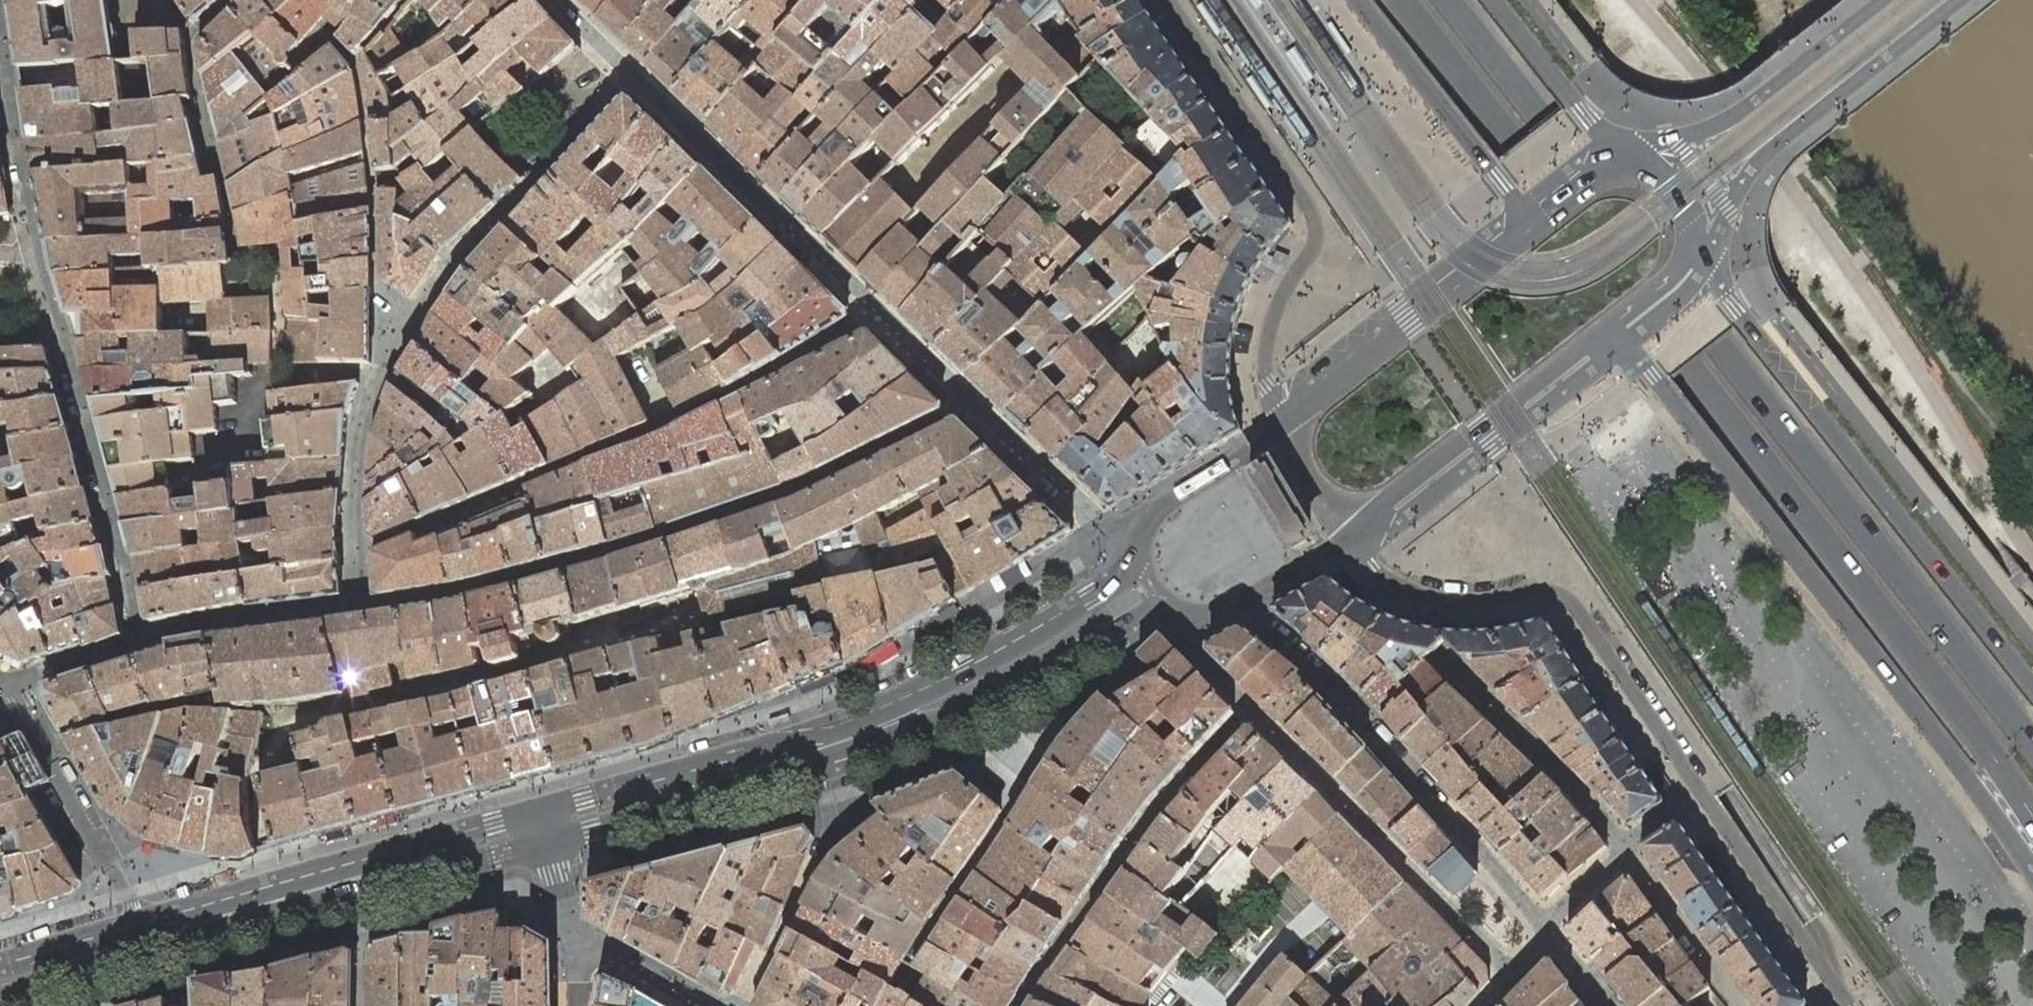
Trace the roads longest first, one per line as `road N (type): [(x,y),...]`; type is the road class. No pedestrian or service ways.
road 1 (secondary): [(1406,0),(1916,648),(2032,817)]
road 2 (secondary): [(2032,745),(1453,0)]
road 3 (secondary): [(1603,344),(1621,344),(1643,361),(2032,873)]
road 4 (secondary): [(1133,547),(1108,587),(917,692),(775,746),(538,810)]
road 5 (residential): [(359,606),(517,578),(801,488),(949,416),(965,398)]
road 6 (residential): [(141,641),(35,252),(0,15)]
road 7 (residential): [(359,606),(354,516),(362,421),(379,376),(455,264),(631,73)]
road 8 (secondary): [(2032,687),(1735,310),(1707,255)]
road 9 (residential): [(1171,612),(1252,710),(1514,977)]
road 10 (residential): [(1172,0),(1316,215),(1314,235),(1278,283),(1260,335),(1259,373),(1282,421)]
road 11 (residential): [(631,73),(965,398)]
road 12 (residential): [(1549,928),(1246,600)]
road 13 (secondary): [(538,810),(133,926)]
road 14 (secondary): [(811,768),(932,726),(1132,620),(1171,612)]
road 15 (residential): [(1434,608),(1554,603),(1696,794)]
road 16 (secondary): [(1352,538),(1603,344)]
road 17 (residential): [(1434,608),(1430,645),(1623,845)]
road 18 (secondary): [(1511,235),(1311,386),(1282,421)]
road 19 (secondary): [(1361,0),(1516,199),(1511,235)]
road 20 (secondary): [(547,842),(811,768)]
road 21 (residential): [(133,926),(124,895),(6,687)]
road 22 (residential): [(746,1005),(827,842),(811,768)]
road 23 (residential): [(1696,794),(1843,994)]
road 24 (residential): [(965,398),(1133,547)]
road 25 (residential): [(141,641),(229,620),(359,606)]
road 26 (residential): [(1623,845),(1744,1005)]
road 27 (secondary): [(1623,153),(1495,0)]
road 28 (secondary): [(1282,421),(1261,445),(1162,505),(1133,547)]
road 29 (secondary): [(356,895),(547,842)]
road 30 (secondary): [(177,948),(356,895)]
road 31 (residential): [(707,1005),(610,949),(579,959)]
road 32 (residential): [(6,687),(141,641)]
road 33 (secondary): [(133,926),(0,966)]
road 34 (secondary): [(1623,153),(1511,235)]
road 35 (secondary): [(1603,344),(1707,255)]
road 36 (secondary): [(1707,255),(1672,188),(1623,153)]
road 37 (secondary): [(1246,600),(1352,538)]
road 38 (residential): [(547,842),(579,959)]

